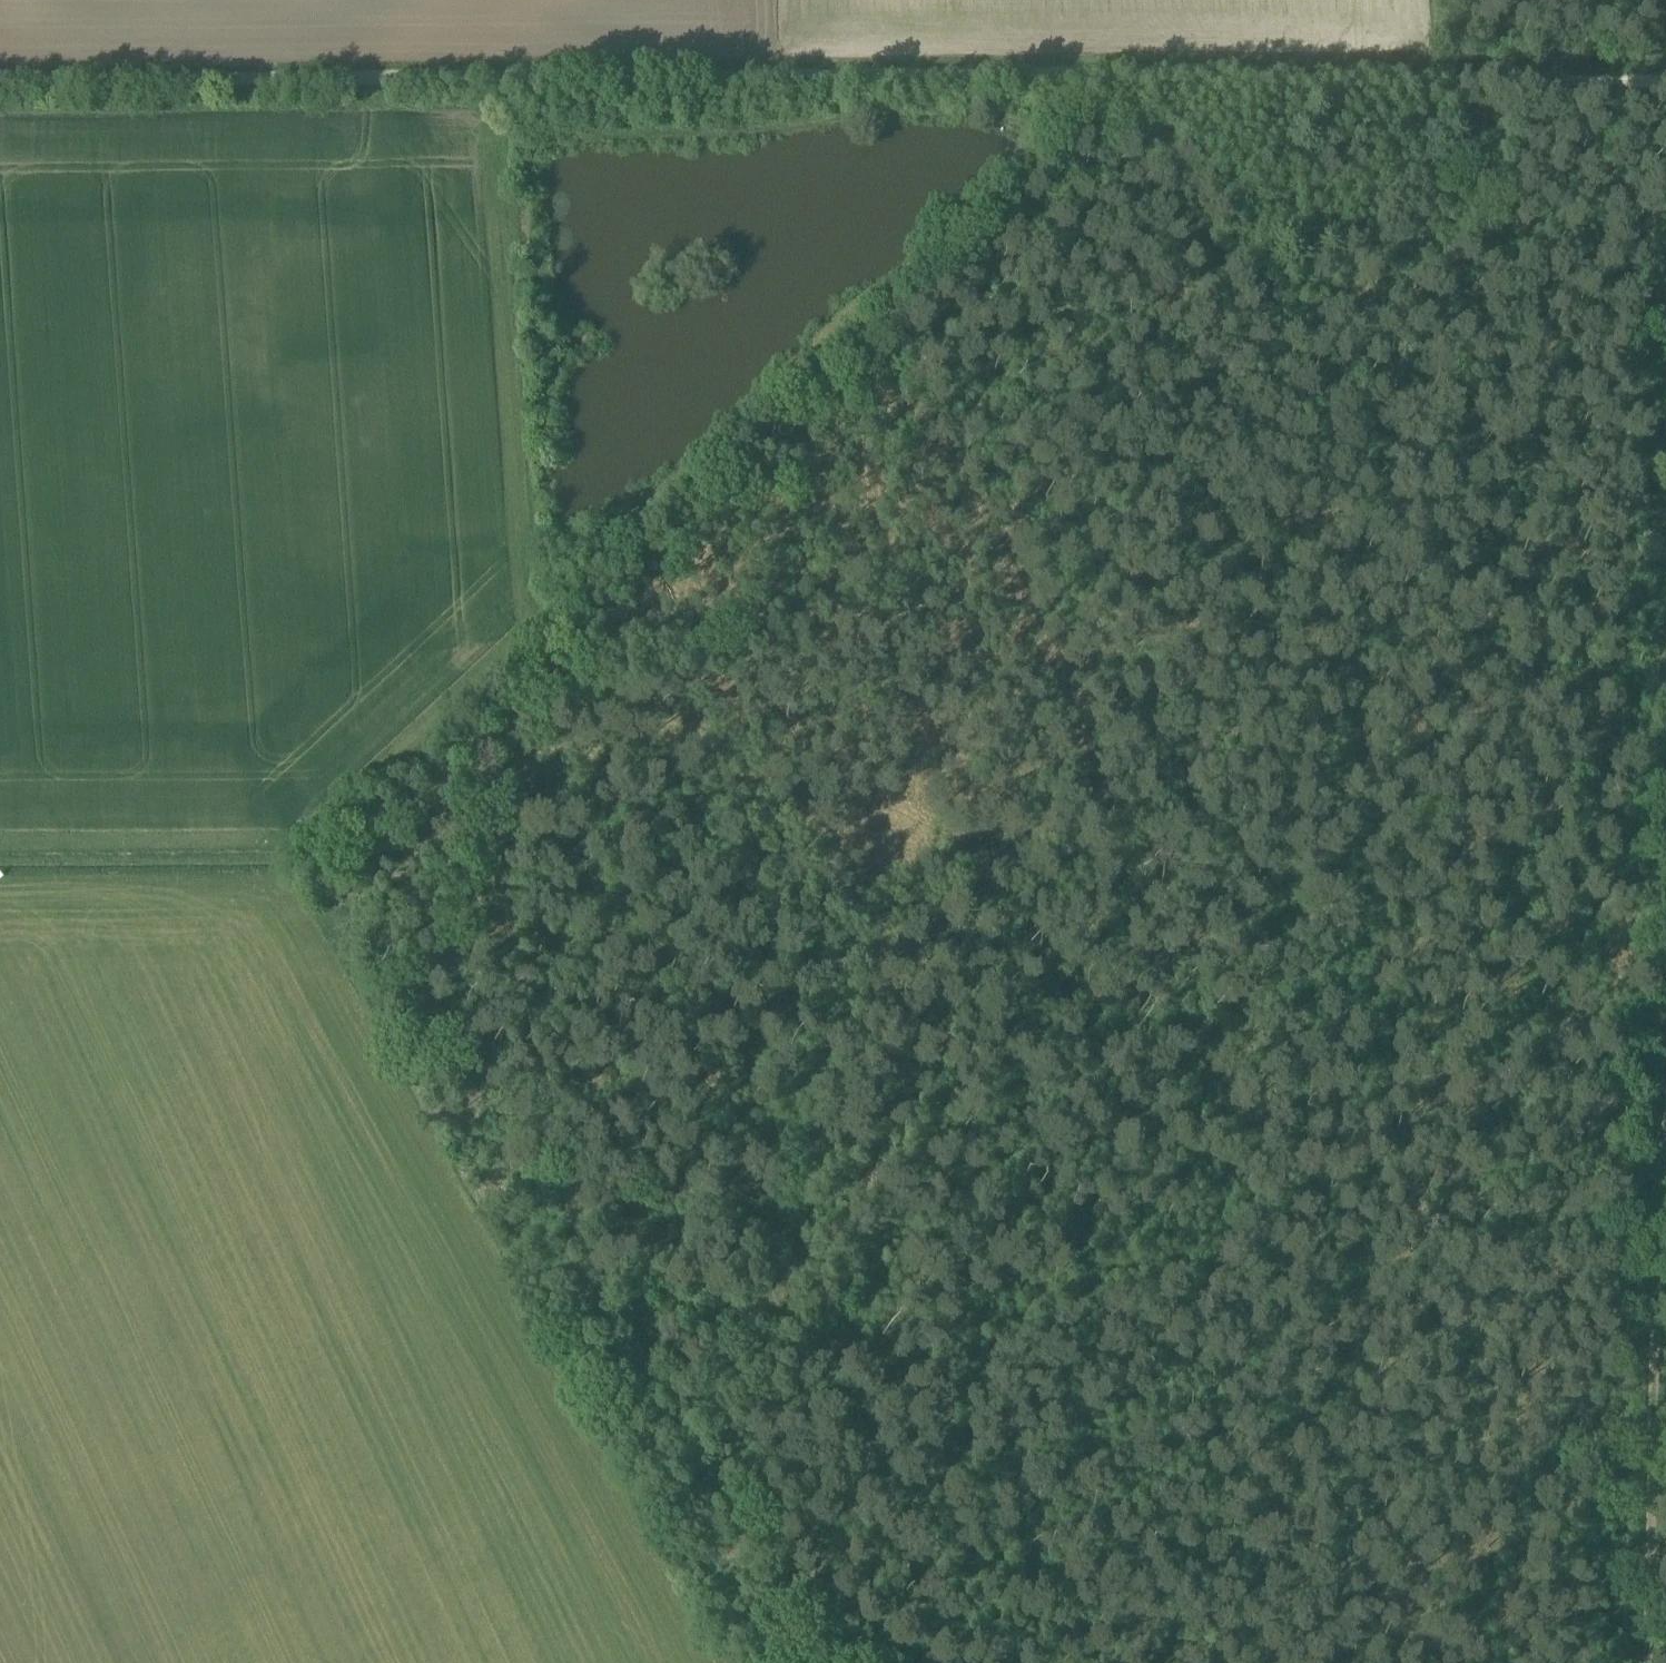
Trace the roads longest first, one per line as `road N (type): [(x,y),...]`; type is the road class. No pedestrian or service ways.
road 1 (unclassified): [(1665,51),(0,78)]
road 2 (track): [(1648,1662),(1665,1320)]

